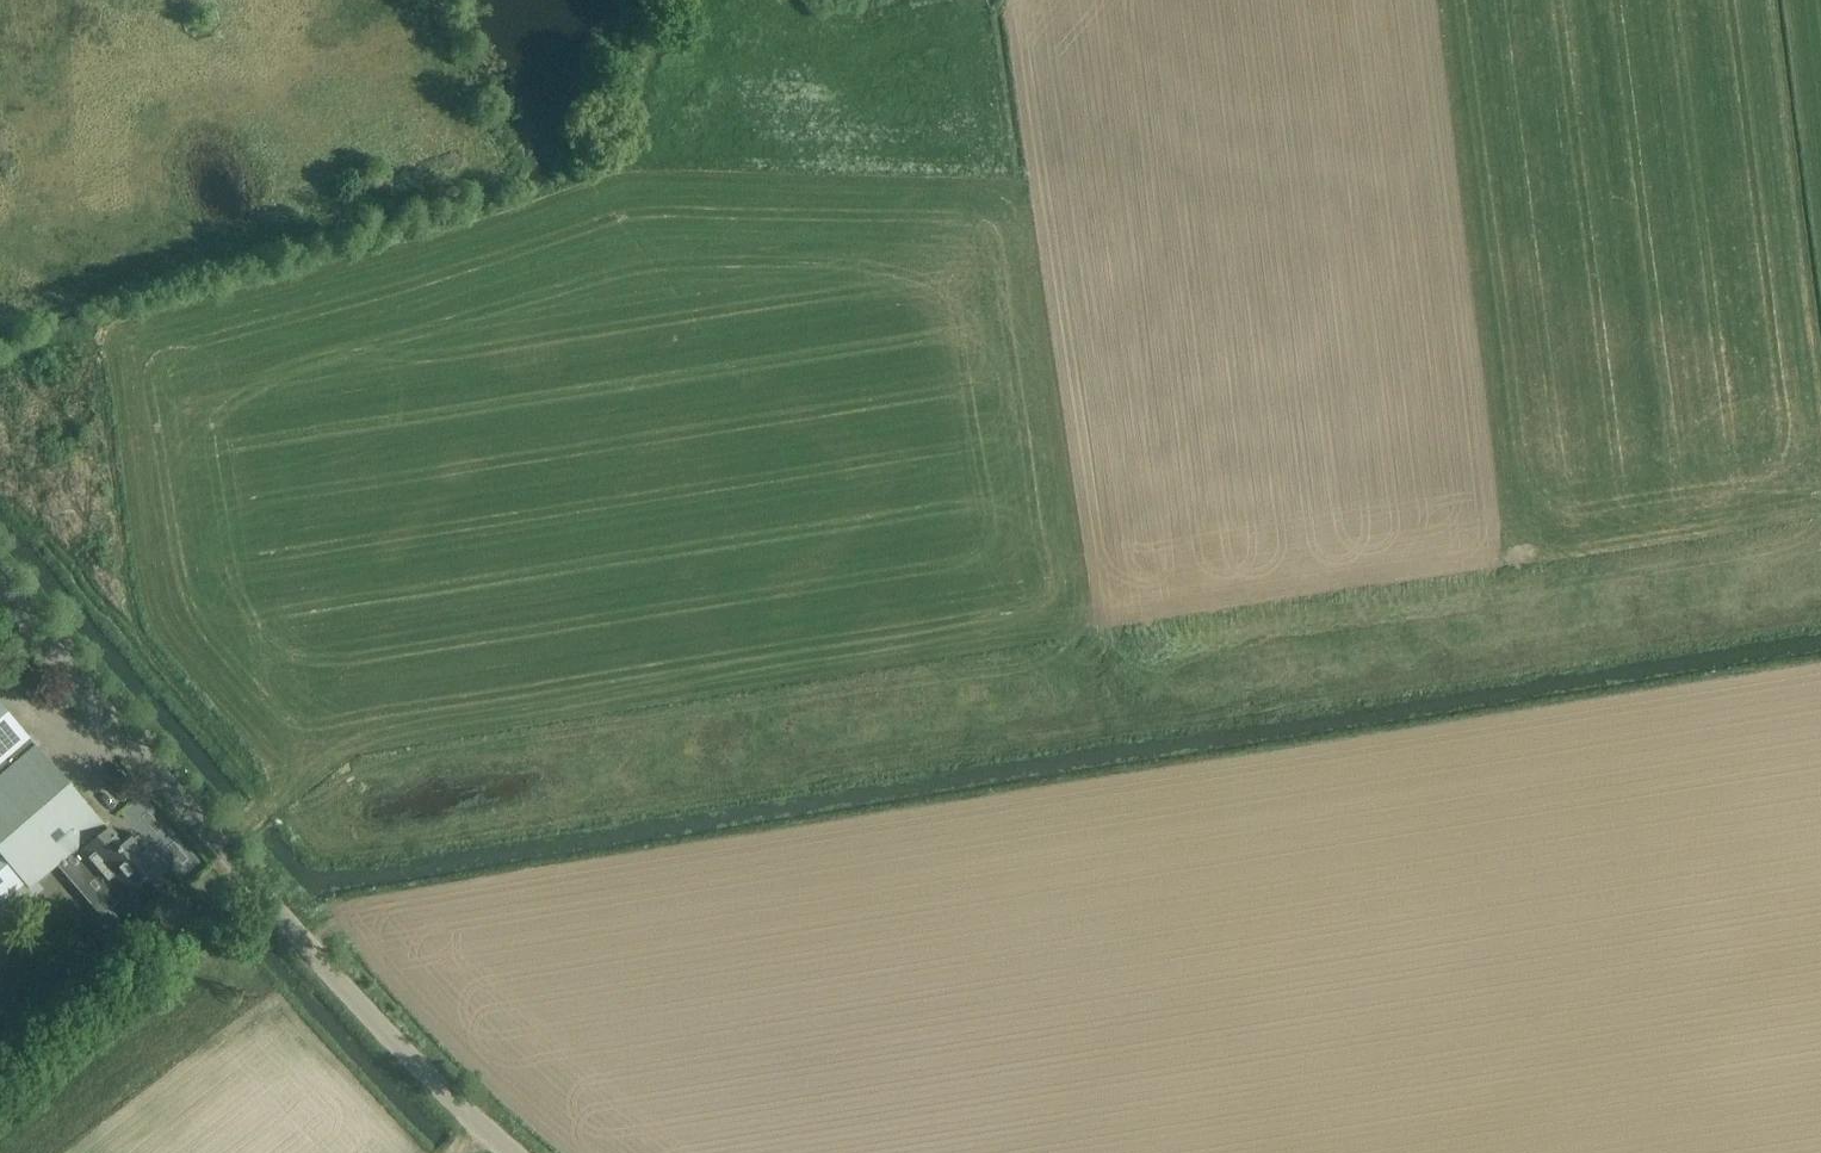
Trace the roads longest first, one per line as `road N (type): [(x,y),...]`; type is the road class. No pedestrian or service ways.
road 1 (unclassified): [(512,1152),(356,1000),(0,589)]

